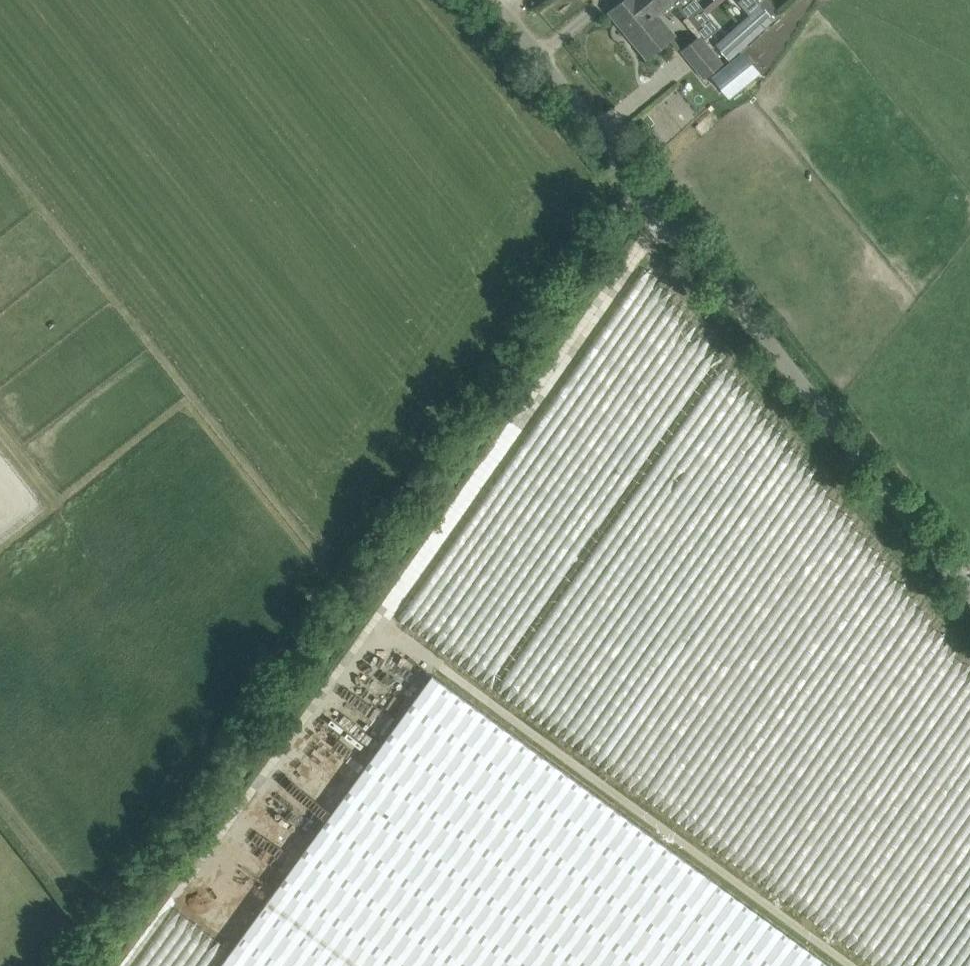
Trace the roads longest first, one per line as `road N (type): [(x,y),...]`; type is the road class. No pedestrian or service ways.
road 1 (unclassified): [(969,592),(491,0)]

